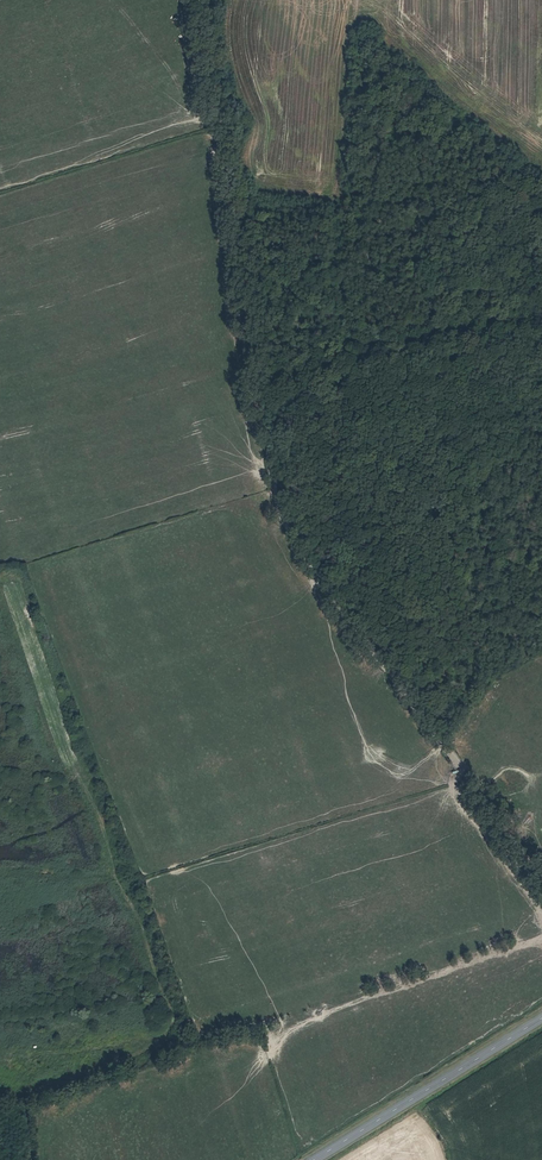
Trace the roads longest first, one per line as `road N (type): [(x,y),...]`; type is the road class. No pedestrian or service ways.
road 1 (track): [(355,0),(335,236),(347,321),(370,344)]
road 2 (secondary): [(314,1159),(541,1018)]
road 3 (track): [(446,739),(541,877)]

